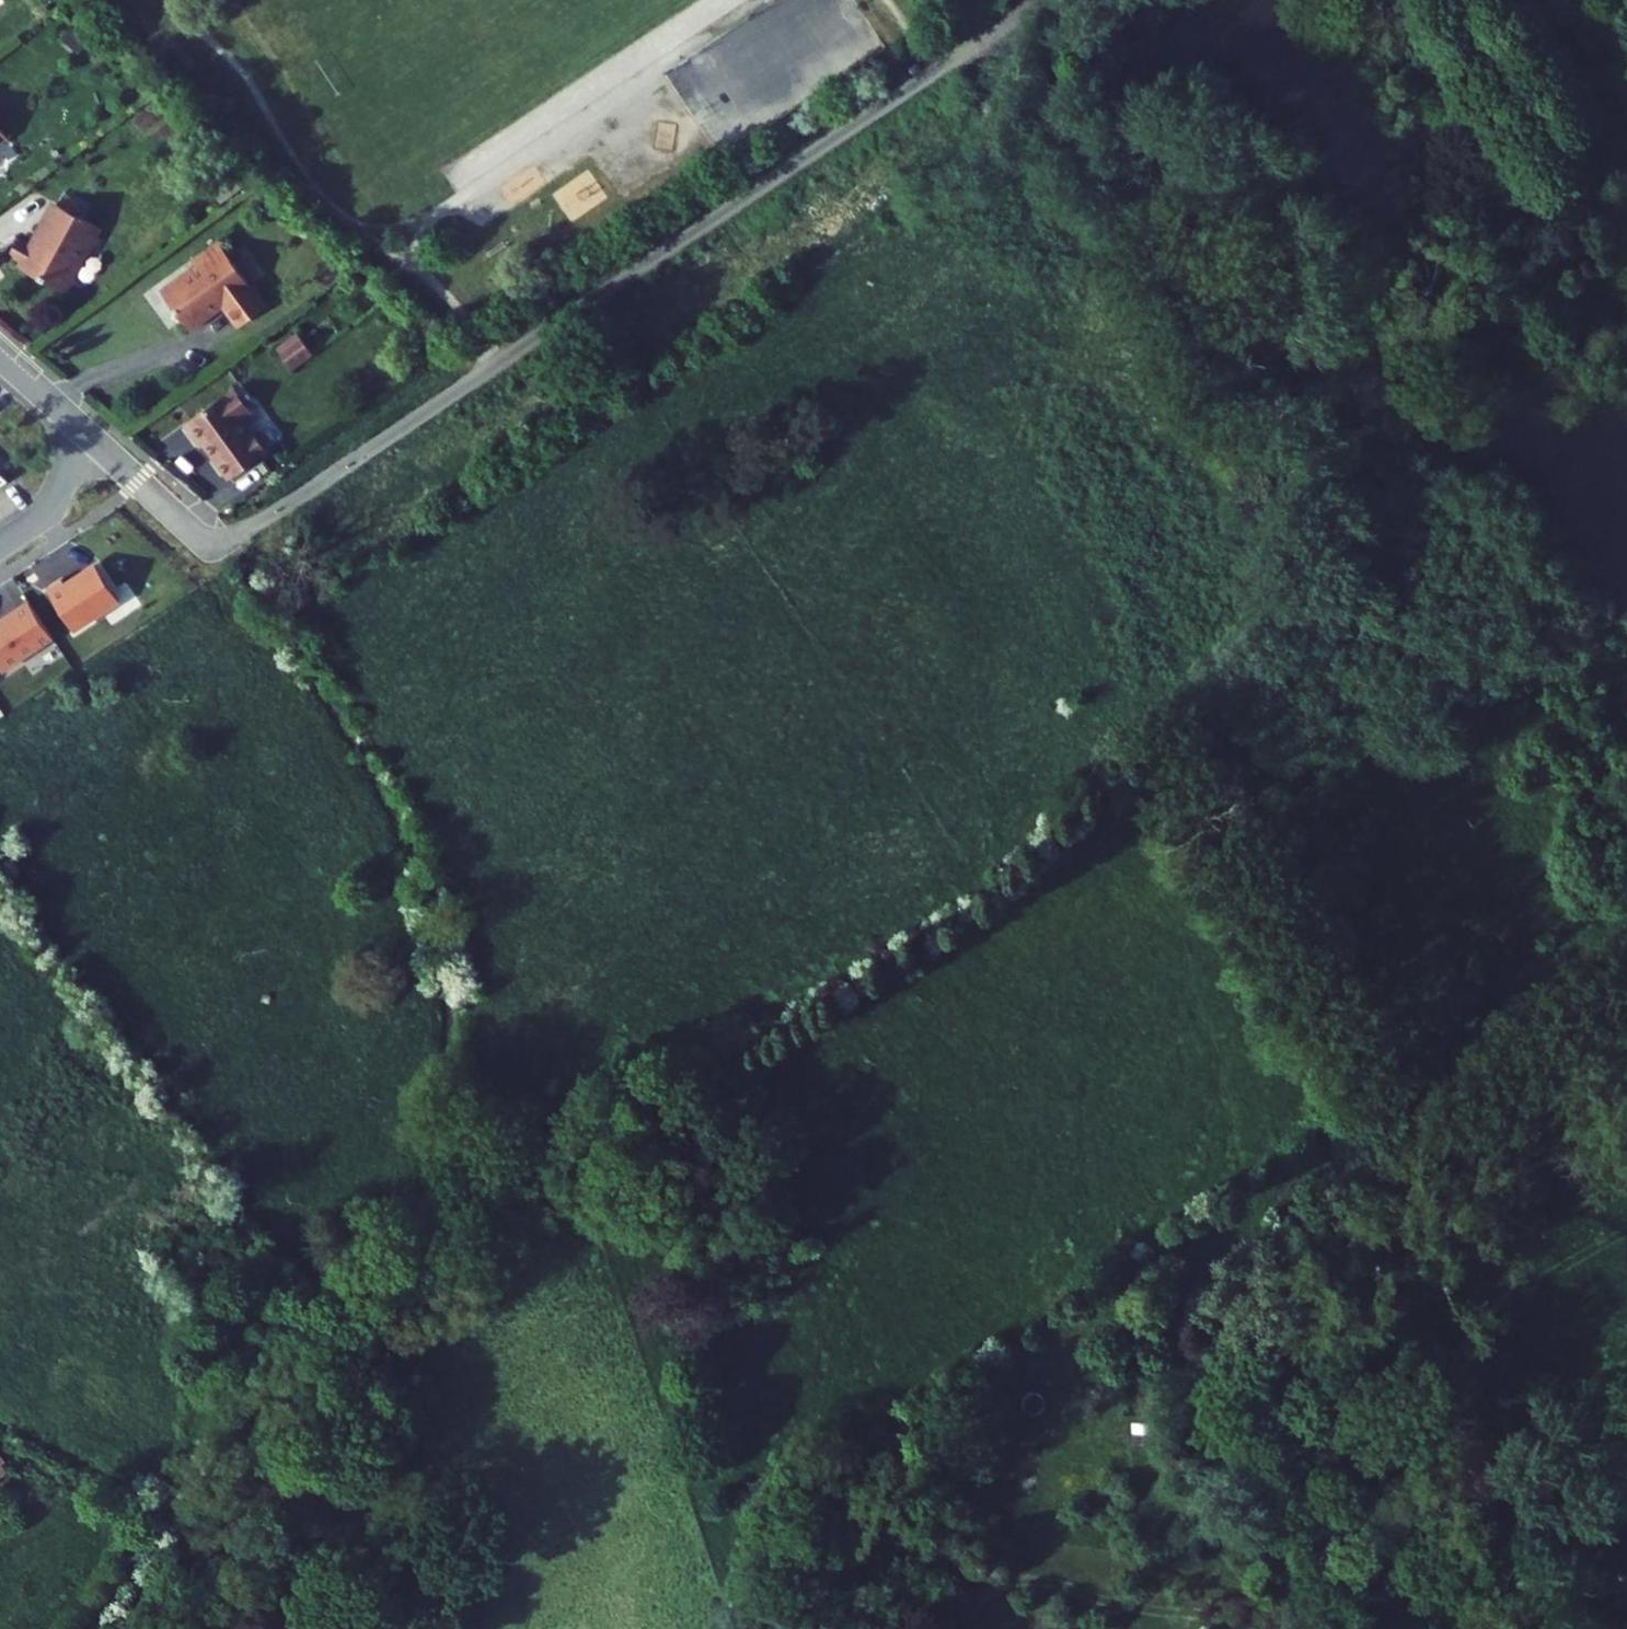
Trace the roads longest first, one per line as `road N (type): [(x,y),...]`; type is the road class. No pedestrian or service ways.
road 1 (residential): [(0,354),(117,460)]
road 2 (residential): [(117,460),(0,540)]
road 3 (residential): [(117,460),(217,550)]

